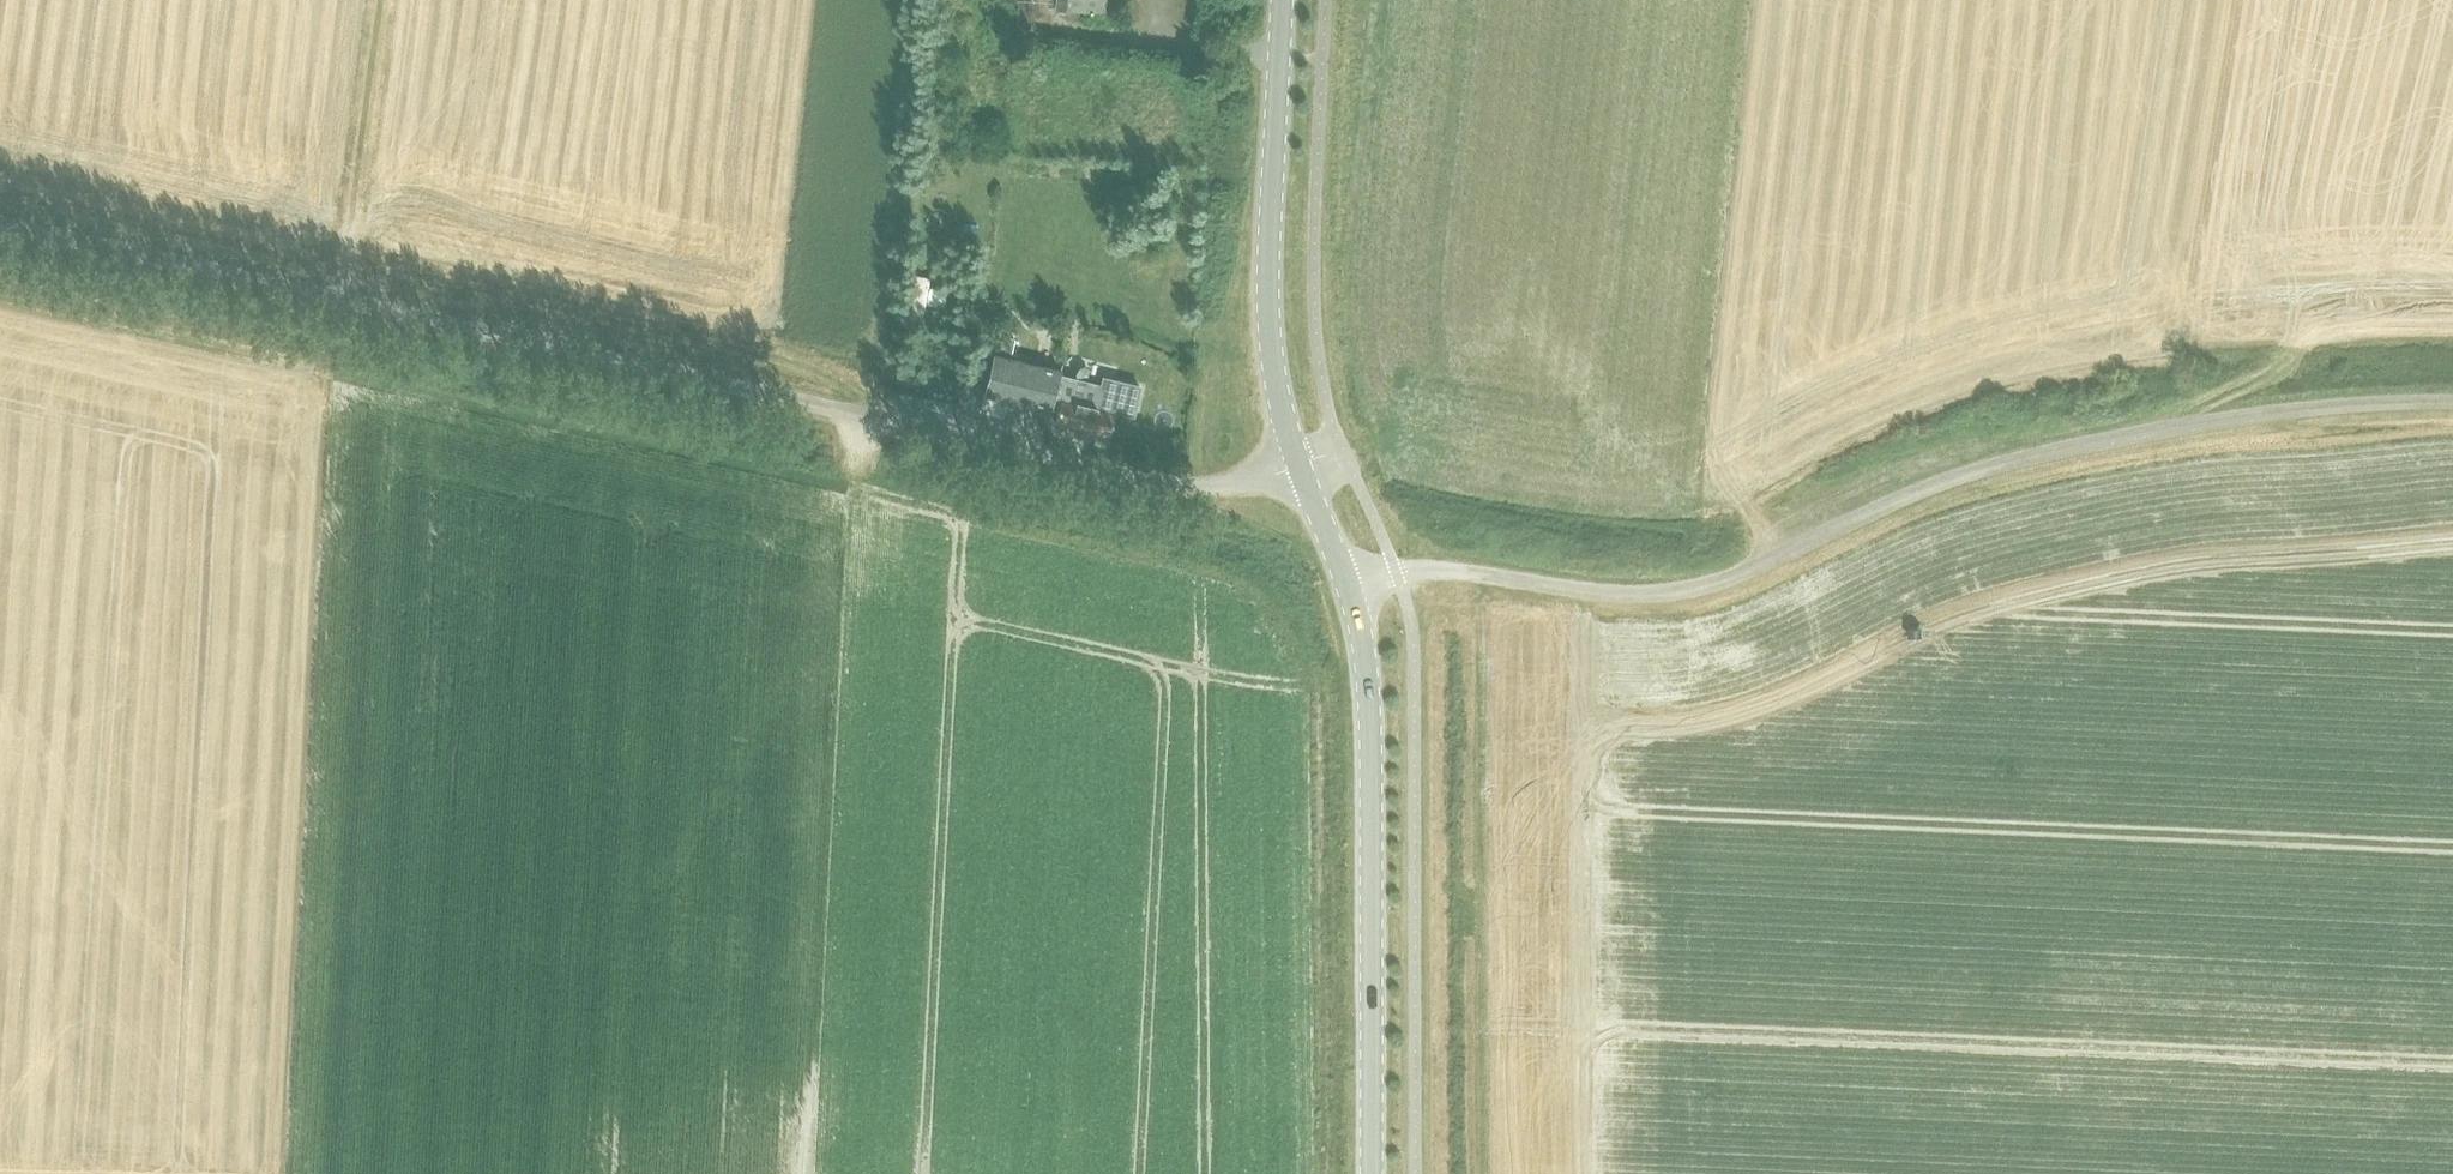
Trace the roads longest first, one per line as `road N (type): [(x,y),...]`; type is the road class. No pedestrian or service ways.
road 1 (track): [(2452,403),(2345,405),(2132,436),(1945,483),(1748,577),(1662,601),(1450,570),(1396,573)]
road 2 (track): [(956,438),(0,223)]
road 3 (tertiary): [(1374,1173),(1373,755),(1361,629),(1298,466)]
road 4 (tertiary): [(1298,466),(1275,379),(1268,307),(1285,0)]
road 5 (unclassified): [(1298,466),(1245,480),(1168,484),(956,438)]

